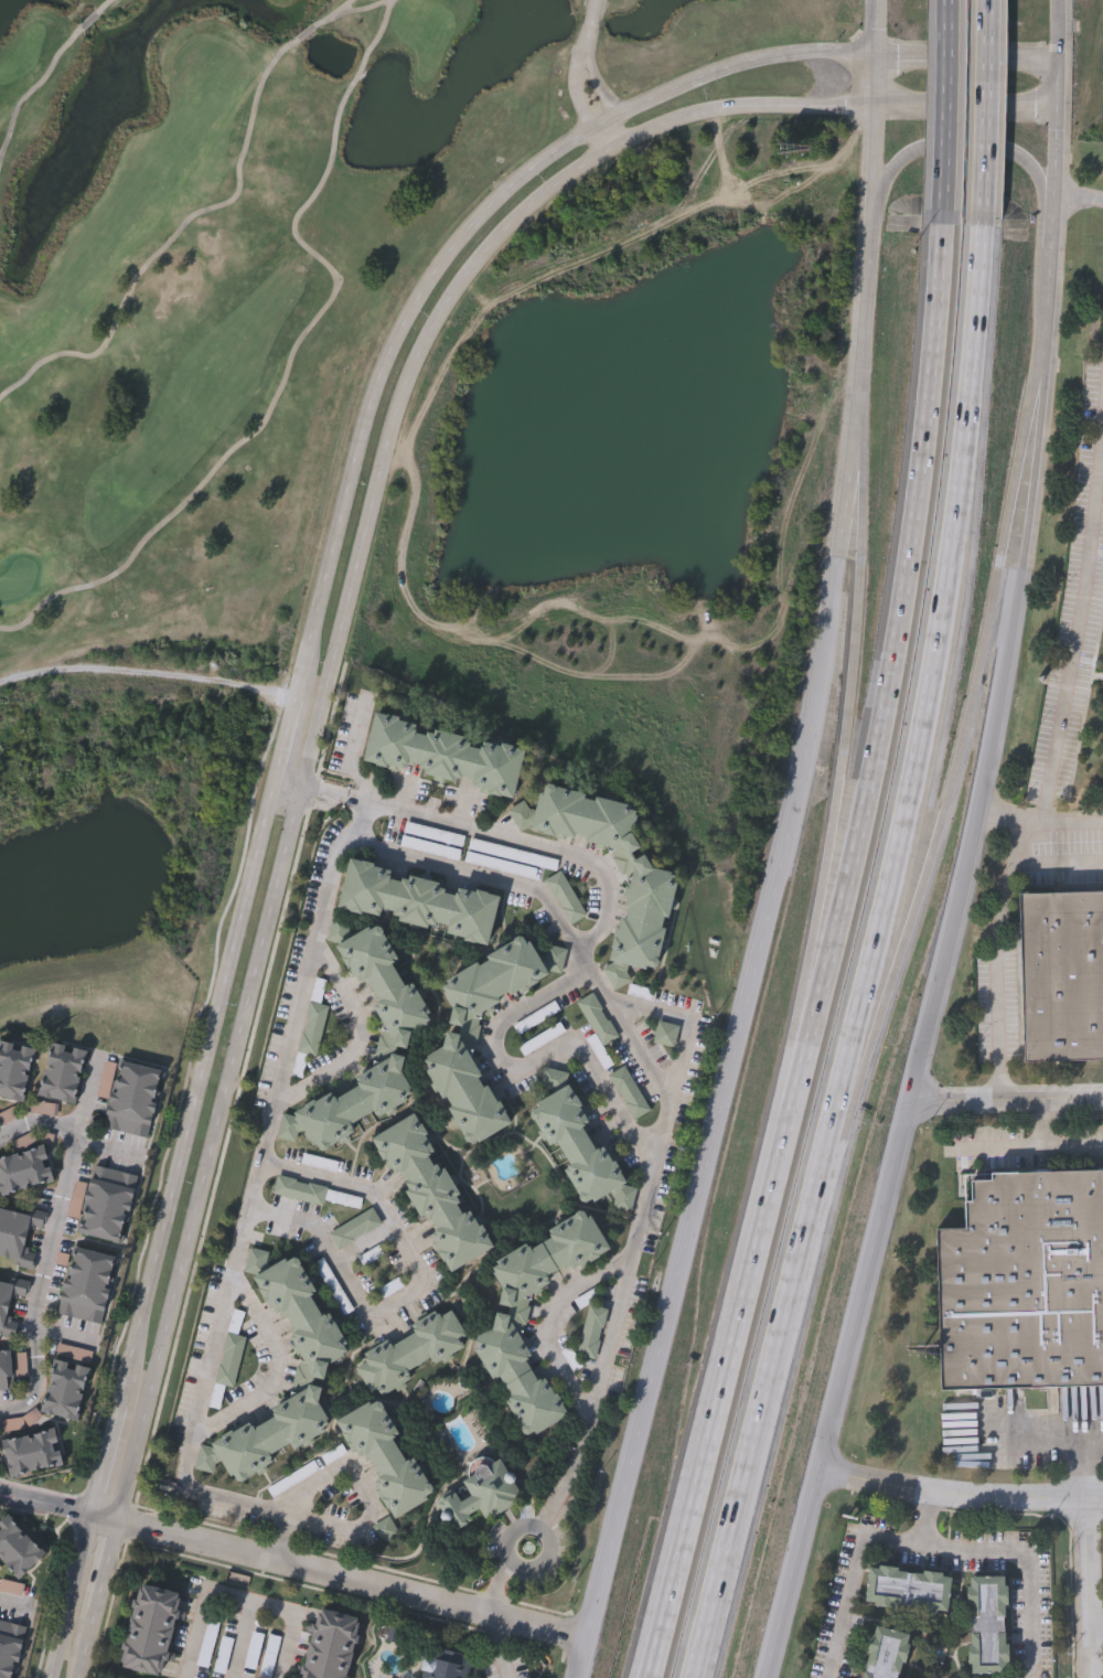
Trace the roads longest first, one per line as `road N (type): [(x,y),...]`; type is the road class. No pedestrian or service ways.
road 1 (tertiary): [(118,1520),(396,406),(449,296),(526,210),(618,147),(735,113),(876,108)]
road 2 (tertiary): [(878,52),(705,78),(611,122),(527,175),(476,220),(394,334),(353,458),(292,699)]
road 3 (motorway): [(832,1119),(941,621),(983,213)]
road 4 (motorway): [(942,211),(918,499),(889,686),(801,1077)]
road 5 (secondary): [(876,108),(877,218),(850,468),(822,671),(768,917)]
road 6 (secondary): [(765,1677),(959,899)]
road 7 (secondary): [(768,917),(578,1677)]
road 8 (tertiary): [(271,783),(119,1404)]
road 9 (motorway): [(801,1077),(650,1677)]
road 10 (motorway): [(692,1677),(832,1119)]
road 11 (motorway): [(877,1027),(968,735),(1015,478)]
road 12 (secondary): [(959,899),(1022,568),(1040,380)]
road 13 (tertiary): [(118,1520),(588,1638)]
road 14 (motorway): [(861,559),(854,672),(806,973)]
road 15 (residential): [(0,1403),(26,1394),(40,1376),(52,1252),(96,1058)]
road 16 (secondary): [(1040,380),(1058,55)]
road 17 (track): [(292,699),(131,671),(71,672),(0,687)]
road 18 (tertiary): [(817,1469),(932,1489),(1102,1497)]
road 19 (secondary): [(1054,200),(1036,171),(1008,156),(930,153),(891,178),(877,218)]
road 20 (motorway): [(983,213),(988,0)]
road 21 (motorway): [(946,0),(942,211)]
road 22 (tertiary): [(910,1097),(1102,1099)]
road 23 (tertiary): [(876,108),(1057,109)]
road 24 (tertiary): [(1058,55),(878,52)]
road 25 (tertiary): [(1089,1677),(1093,1498)]
road 26 (tertiary): [(90,1513),(53,1677)]

